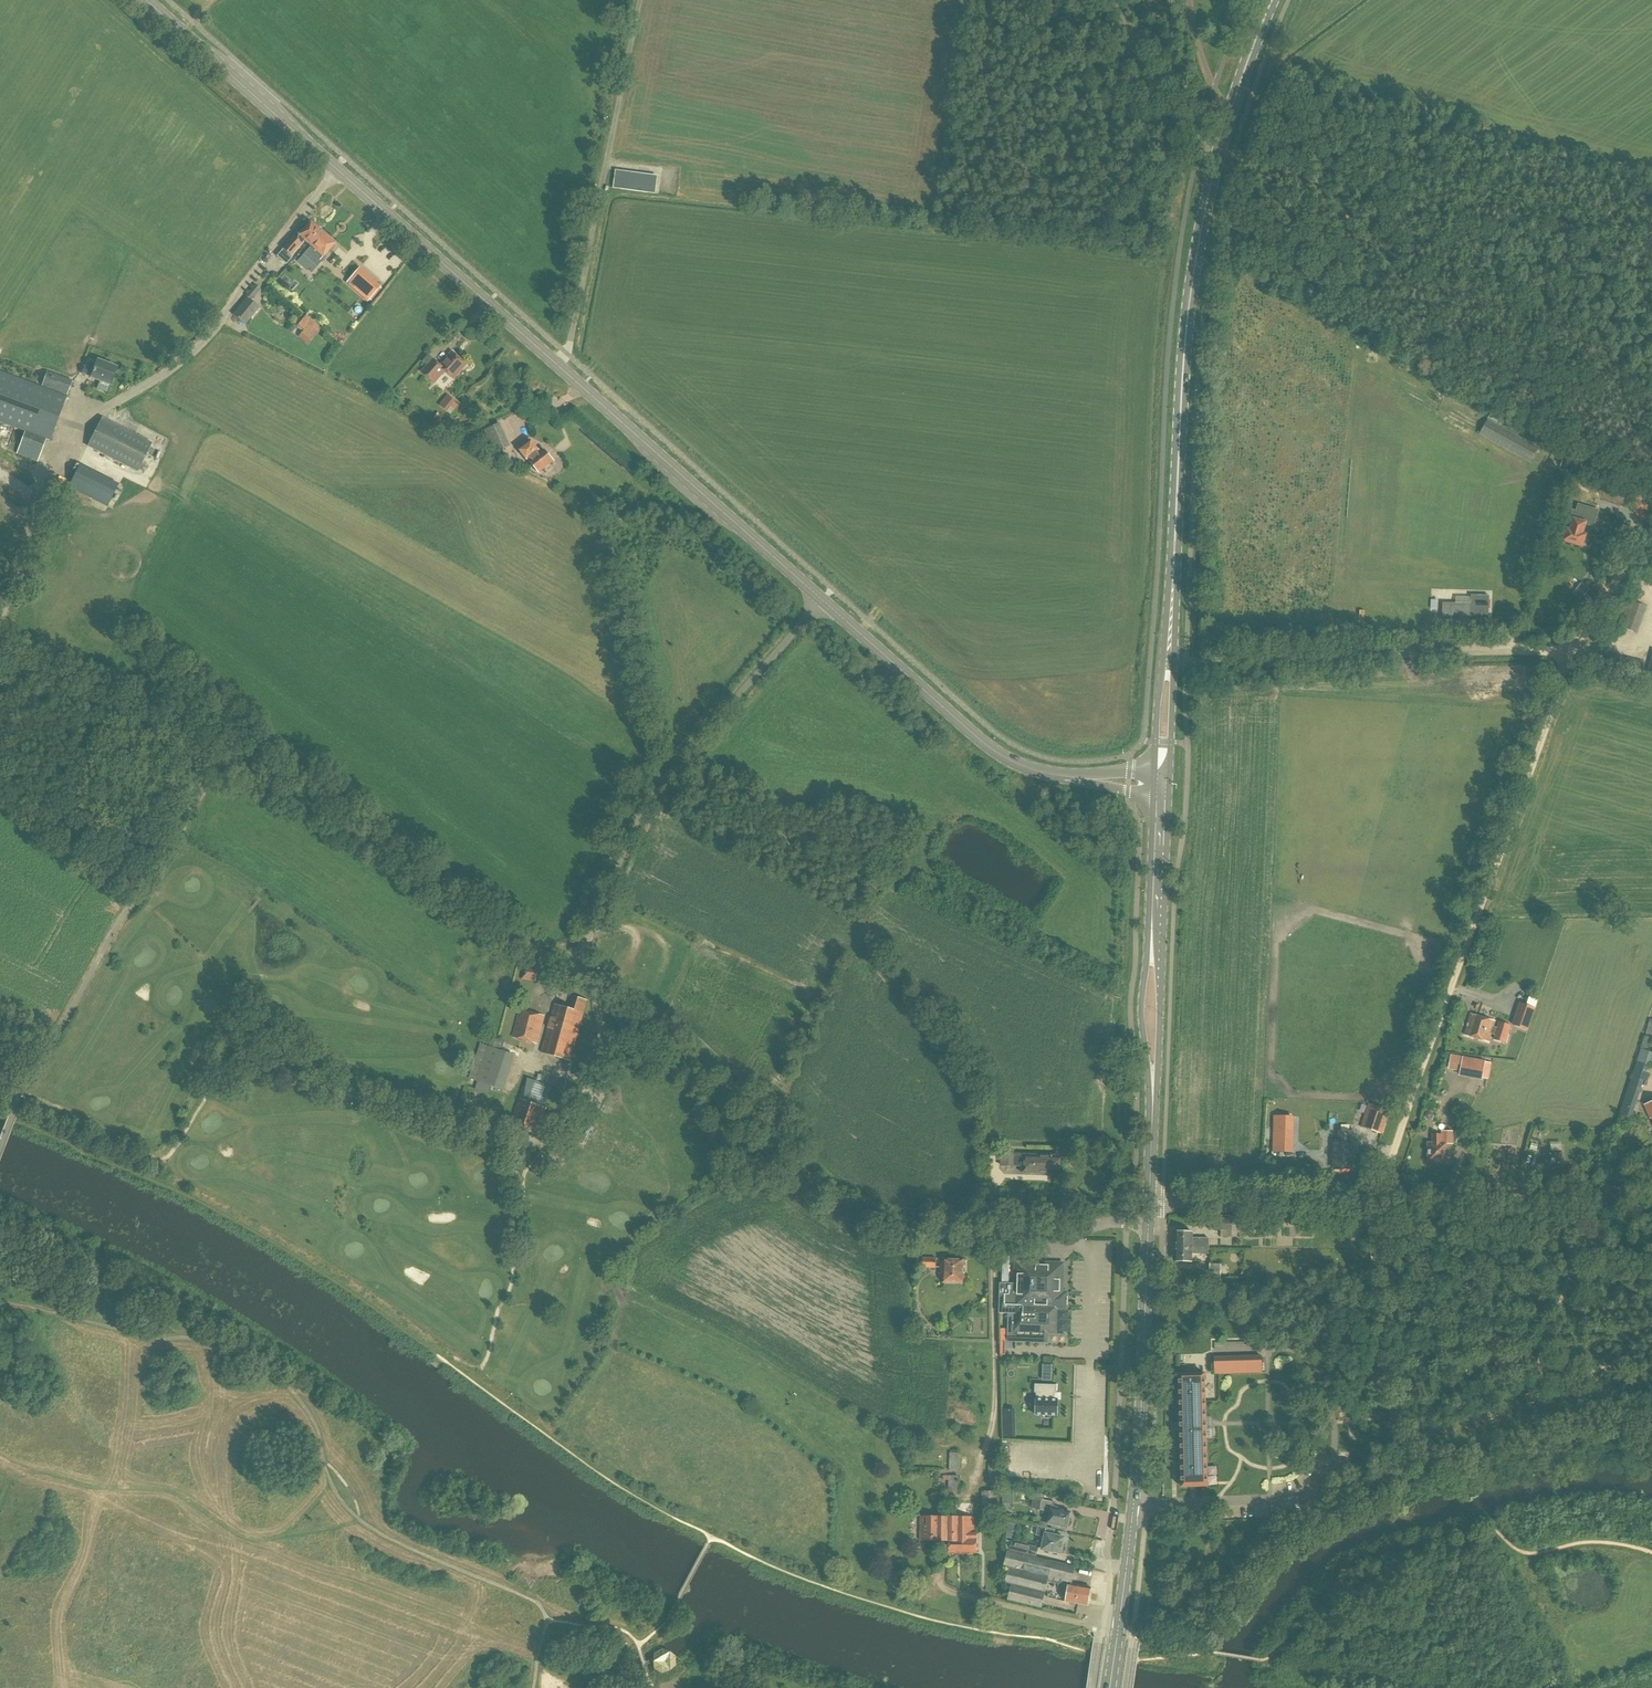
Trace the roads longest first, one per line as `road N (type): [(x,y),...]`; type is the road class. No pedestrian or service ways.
road 1 (secondary): [(824,601),(151,0)]
road 2 (track): [(1383,1201),(1386,1167),(1572,650),(1651,540)]
road 3 (unclassified): [(574,968),(524,945),(353,829),(0,650)]
road 4 (unclassified): [(1148,1201),(1558,1204),(1602,1198),(1651,1176)]
road 5 (secondary): [(1167,662),(1187,311),(1218,161)]
road 6 (track): [(574,968),(717,1078),(843,1204),(908,1231),(957,1237)]
road 7 (secondary): [(1110,1687),(1135,1476),(1146,1225)]
road 8 (unclassified): [(574,968),(670,773),(824,601)]
road 9 (secondary): [(1148,1201),(1162,784)]
road 10 (unclassified): [(1572,650),(1167,662)]
road 11 (secondary): [(1162,784),(1022,767),(965,727),(824,601)]
road 12 (track): [(1588,1200),(1526,1386),(1571,1381),(1604,1424),(1651,1440)]
road 13 (unclassified): [(1113,0),(1183,137),(1218,161)]
road 14 (unclassified): [(957,1237),(1146,1225)]
road 15 (secondary): [(1218,161),(1273,0)]
road 16 (secondary): [(1162,784),(1167,662)]

